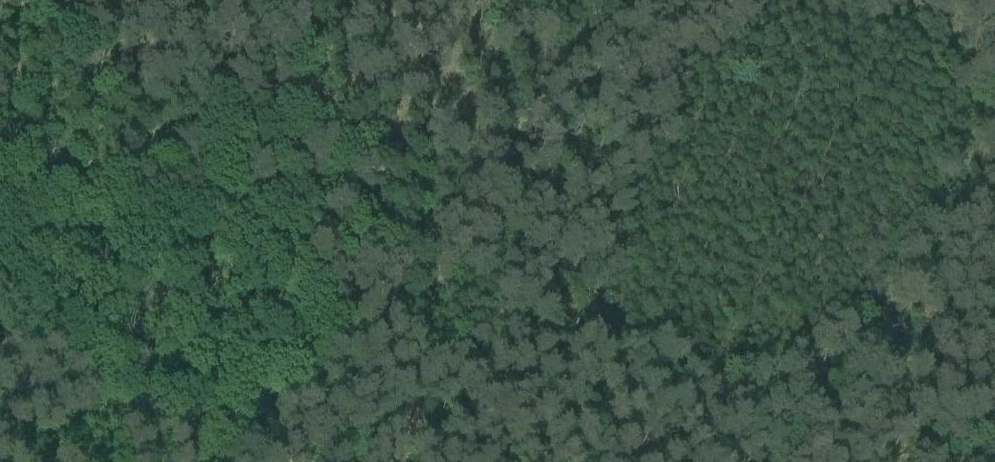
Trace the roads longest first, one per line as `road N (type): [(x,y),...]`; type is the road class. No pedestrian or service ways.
road 1 (track): [(634,0),(399,264)]
road 2 (track): [(399,264),(330,112),(321,62),(291,0)]
road 3 (track): [(236,461),(399,264)]
road 4 (track): [(886,0),(982,46),(994,69)]

